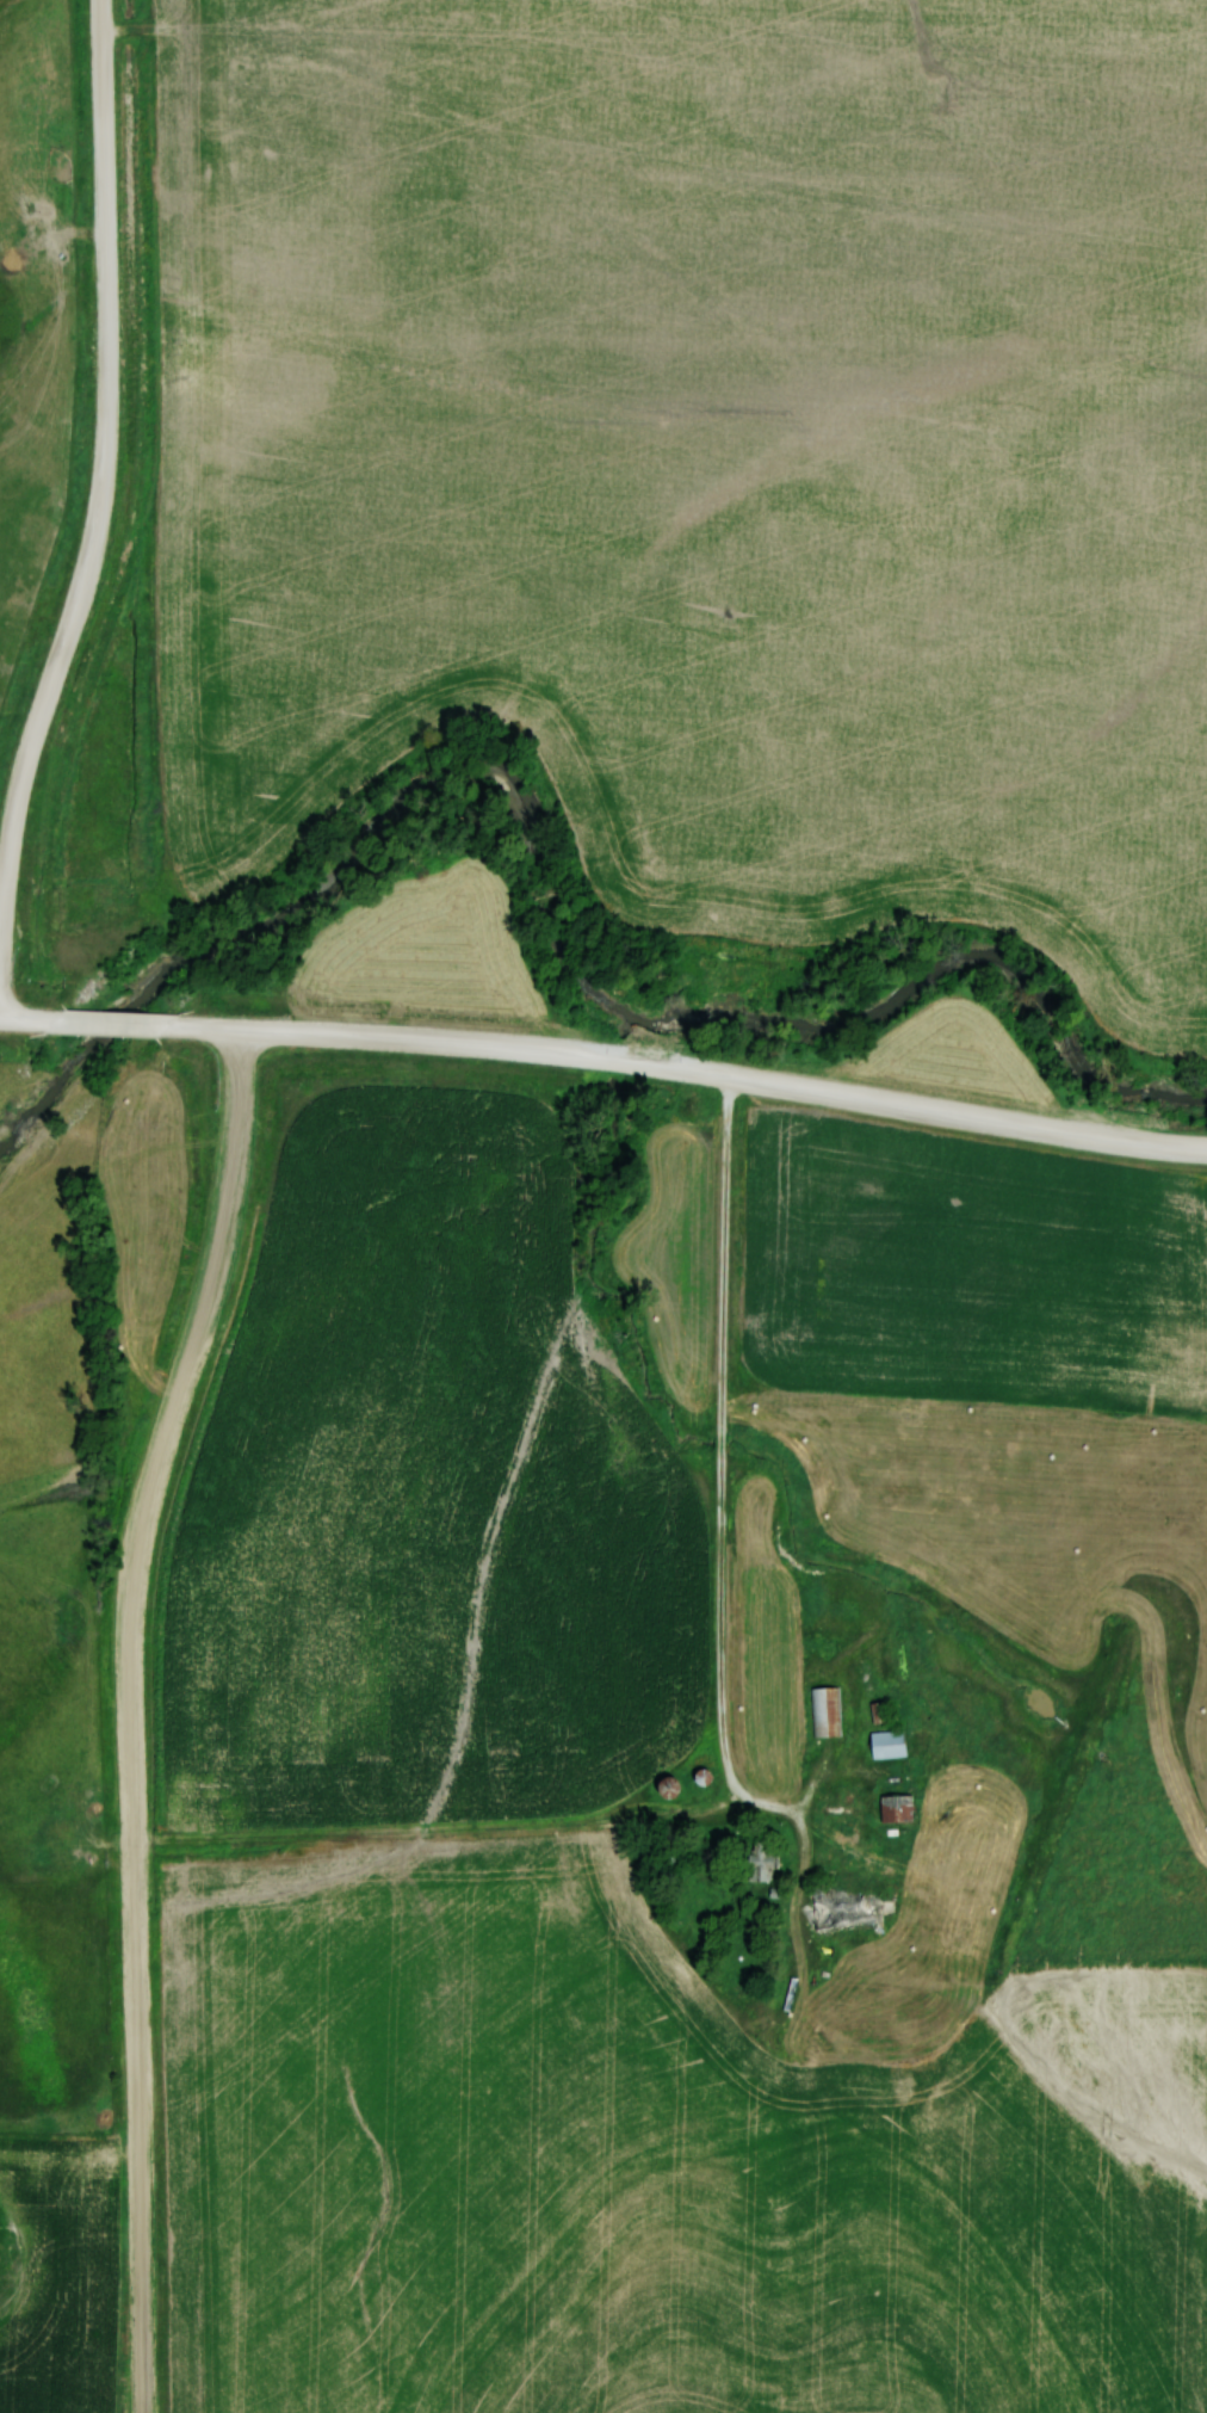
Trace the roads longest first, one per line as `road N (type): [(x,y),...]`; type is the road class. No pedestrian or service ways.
road 1 (residential): [(142,2412),(134,1542),(217,1272),(235,1166),(242,1031)]
road 2 (tertiary): [(1206,1151),(617,1057),(173,1026)]
road 3 (residential): [(0,924),(27,739),(73,621),(105,459),(101,0)]

